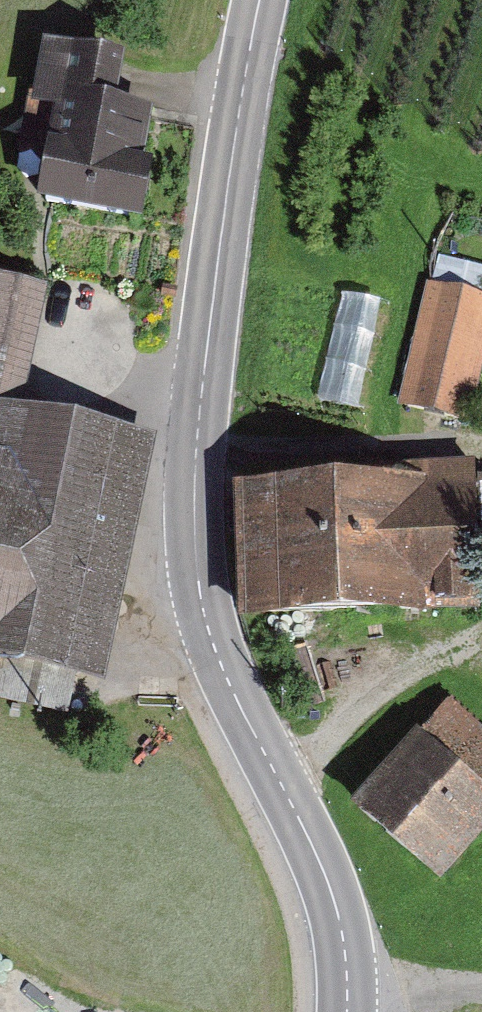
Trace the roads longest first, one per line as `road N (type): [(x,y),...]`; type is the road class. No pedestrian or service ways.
road 1 (tertiary): [(348,1011),(343,944),(326,880),(226,682),(196,575),(193,459),(206,338),(258,0)]
road 2 (track): [(481,988),(348,993)]

